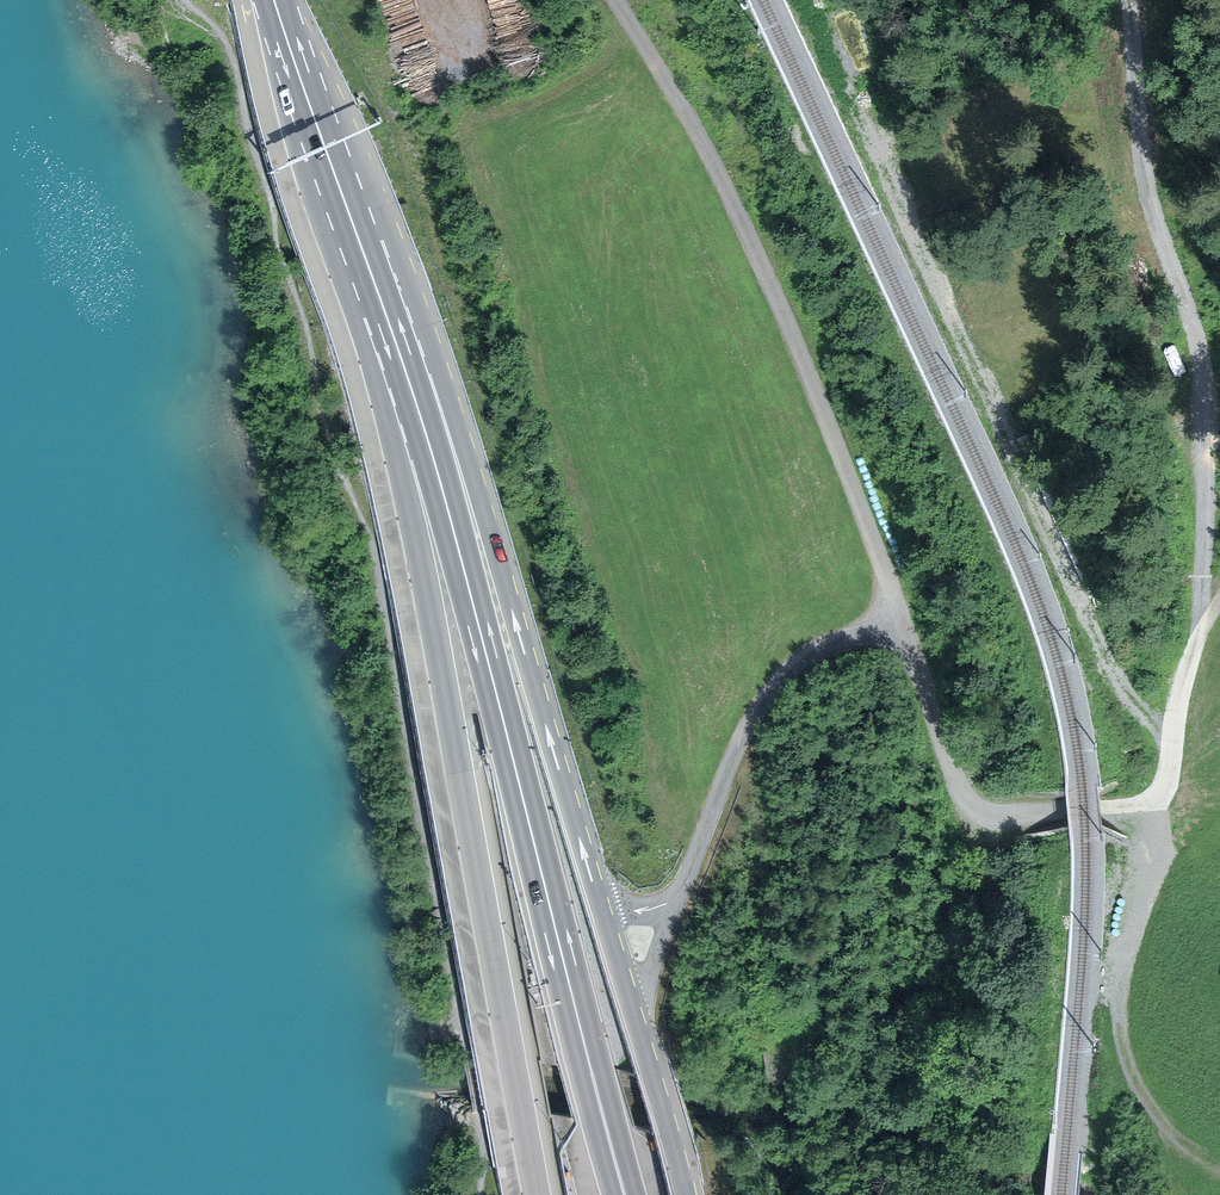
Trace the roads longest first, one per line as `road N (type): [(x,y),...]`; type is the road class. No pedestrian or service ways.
road 1 (track): [(619,0),(746,231),(976,806),(990,815),(1159,800)]
road 2 (primary): [(410,506),(540,1194)]
road 3 (trunk): [(571,796),(435,186),(407,121)]
road 4 (track): [(1131,0),(1150,207),(1204,359),(1201,624)]
road 5 (primary): [(273,0),(410,506)]
road 6 (trunk): [(527,806),(439,345)]
road 7 (primary): [(571,796),(453,411),(404,367)]
road 8 (primary): [(688,1194),(571,796)]
road 9 (track): [(1219,1168),(1169,1129),(1125,1053),(1120,972),(1159,800)]
road 10 (trunk): [(627,1194),(527,806)]
road 11 (primary): [(404,367),(275,0)]
road 12 (track): [(901,620),(806,655),(779,682),(751,724),(676,899)]
road 13 (trunk): [(527,806),(430,446)]
road 14 (trunk): [(325,0),(413,317),(439,345)]
road 15 (trunk): [(439,345),(407,121)]
road 16 (track): [(1219,594),(1186,662),(1159,800)]
road 17 (track): [(637,1020),(676,899)]
road 18 (trunk): [(407,121),(390,0)]

